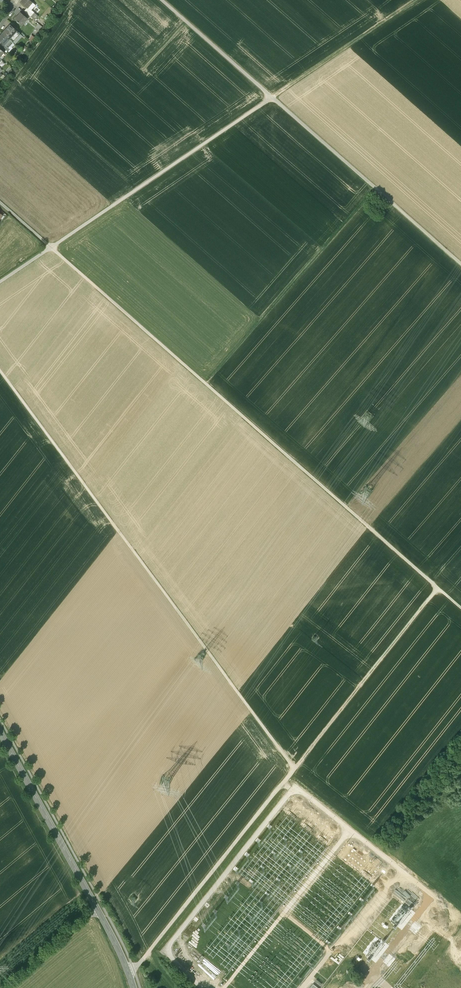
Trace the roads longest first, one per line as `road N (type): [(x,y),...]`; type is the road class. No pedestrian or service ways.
road 1 (track): [(0,203),(460,609)]
road 2 (track): [(0,371),(295,769)]
road 3 (track): [(128,970),(438,589)]
road 4 (track): [(161,0),(460,264)]
road 5 (track): [(272,98),(0,282)]
road 6 (tertiary): [(133,987),(0,733)]
road 7 (track): [(375,189),(205,384)]
road 8 (track): [(272,98),(414,0)]
road 9 (track): [(5,987),(97,909)]

